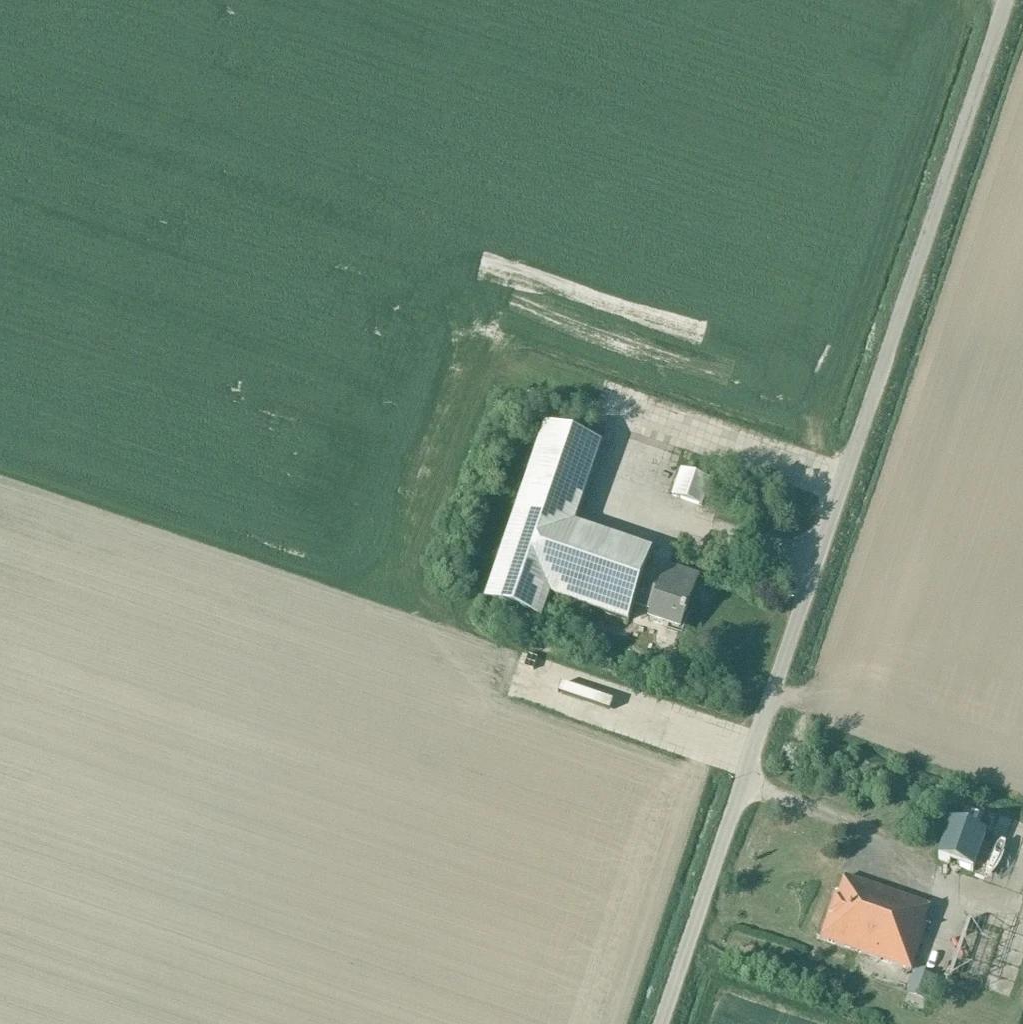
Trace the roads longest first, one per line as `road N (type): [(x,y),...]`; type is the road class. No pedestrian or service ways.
road 1 (unclassified): [(662,1023),(1004,0)]

